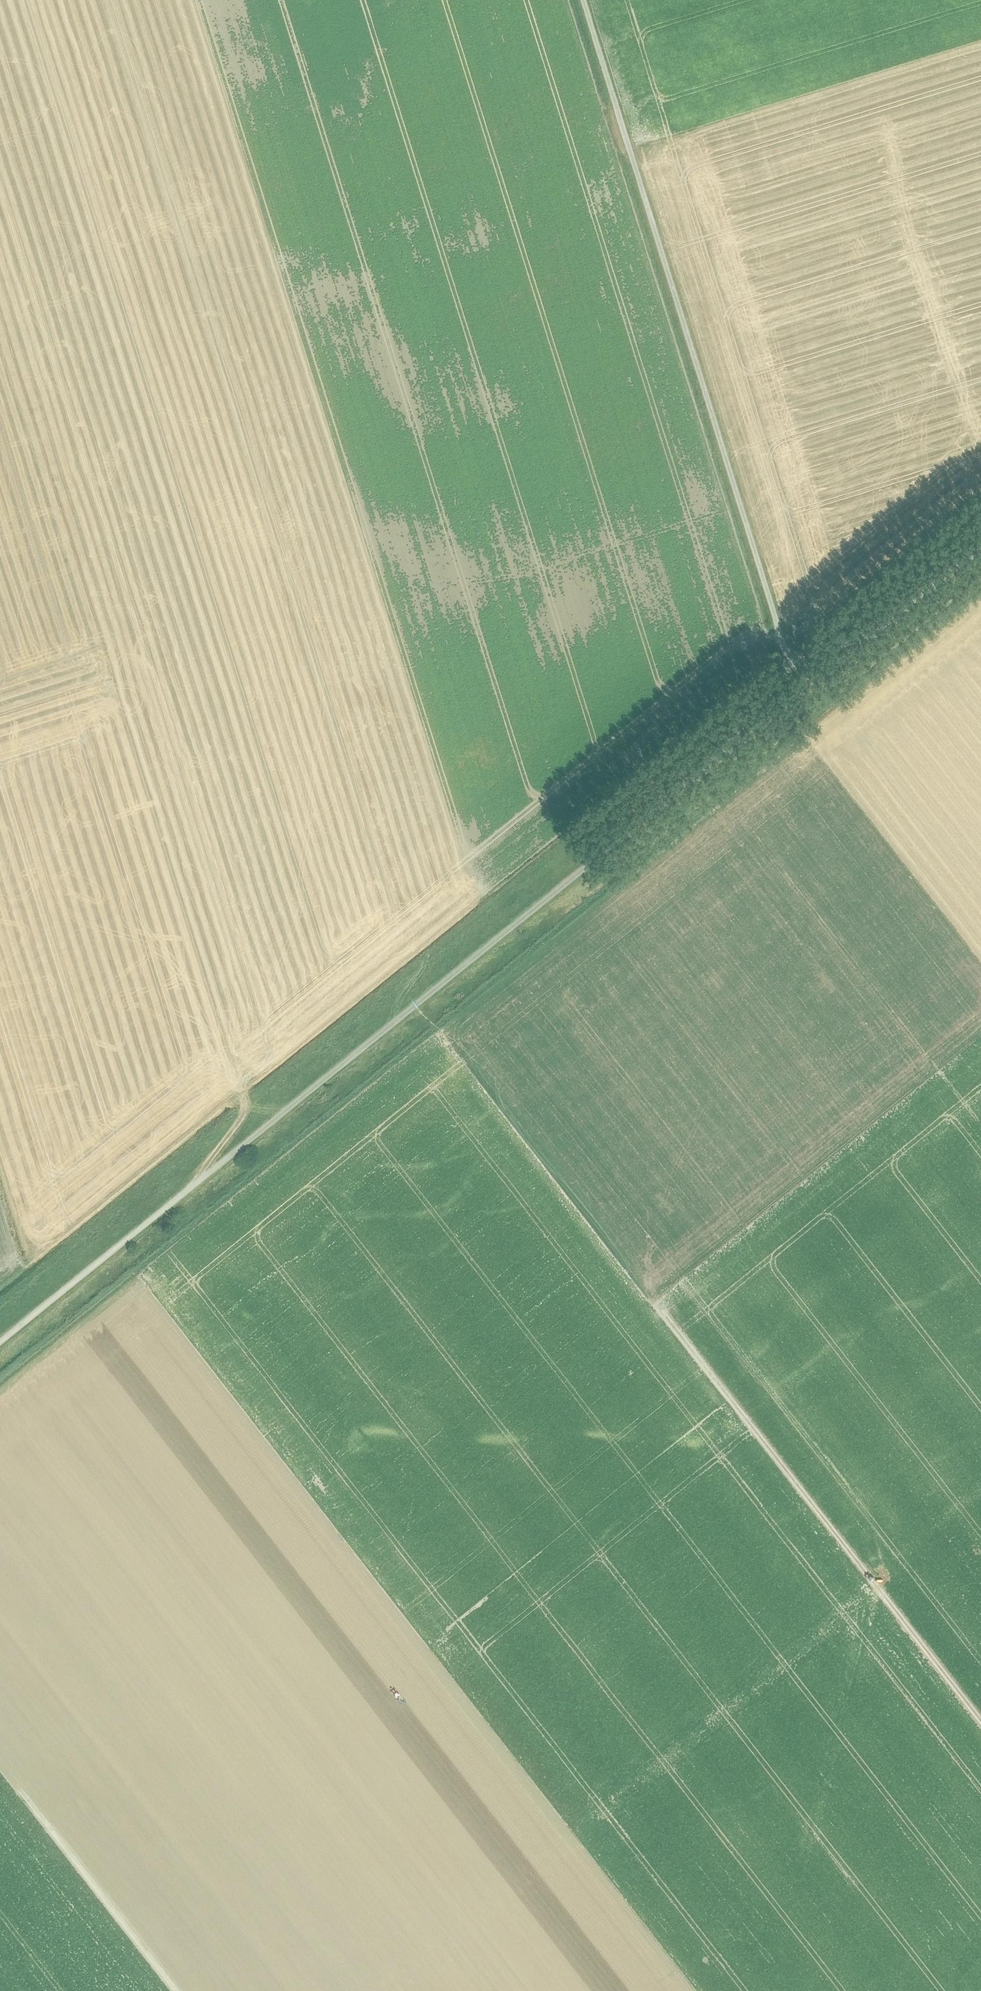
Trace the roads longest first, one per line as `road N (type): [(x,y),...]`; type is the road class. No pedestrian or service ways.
road 1 (unclassified): [(0,1344),(714,769)]
road 2 (unclassified): [(785,659),(583,0)]
road 3 (unclassified): [(714,769),(879,630)]
road 4 (unclassified): [(785,659),(714,769)]
road 5 (unclassified): [(980,554),(879,630)]

